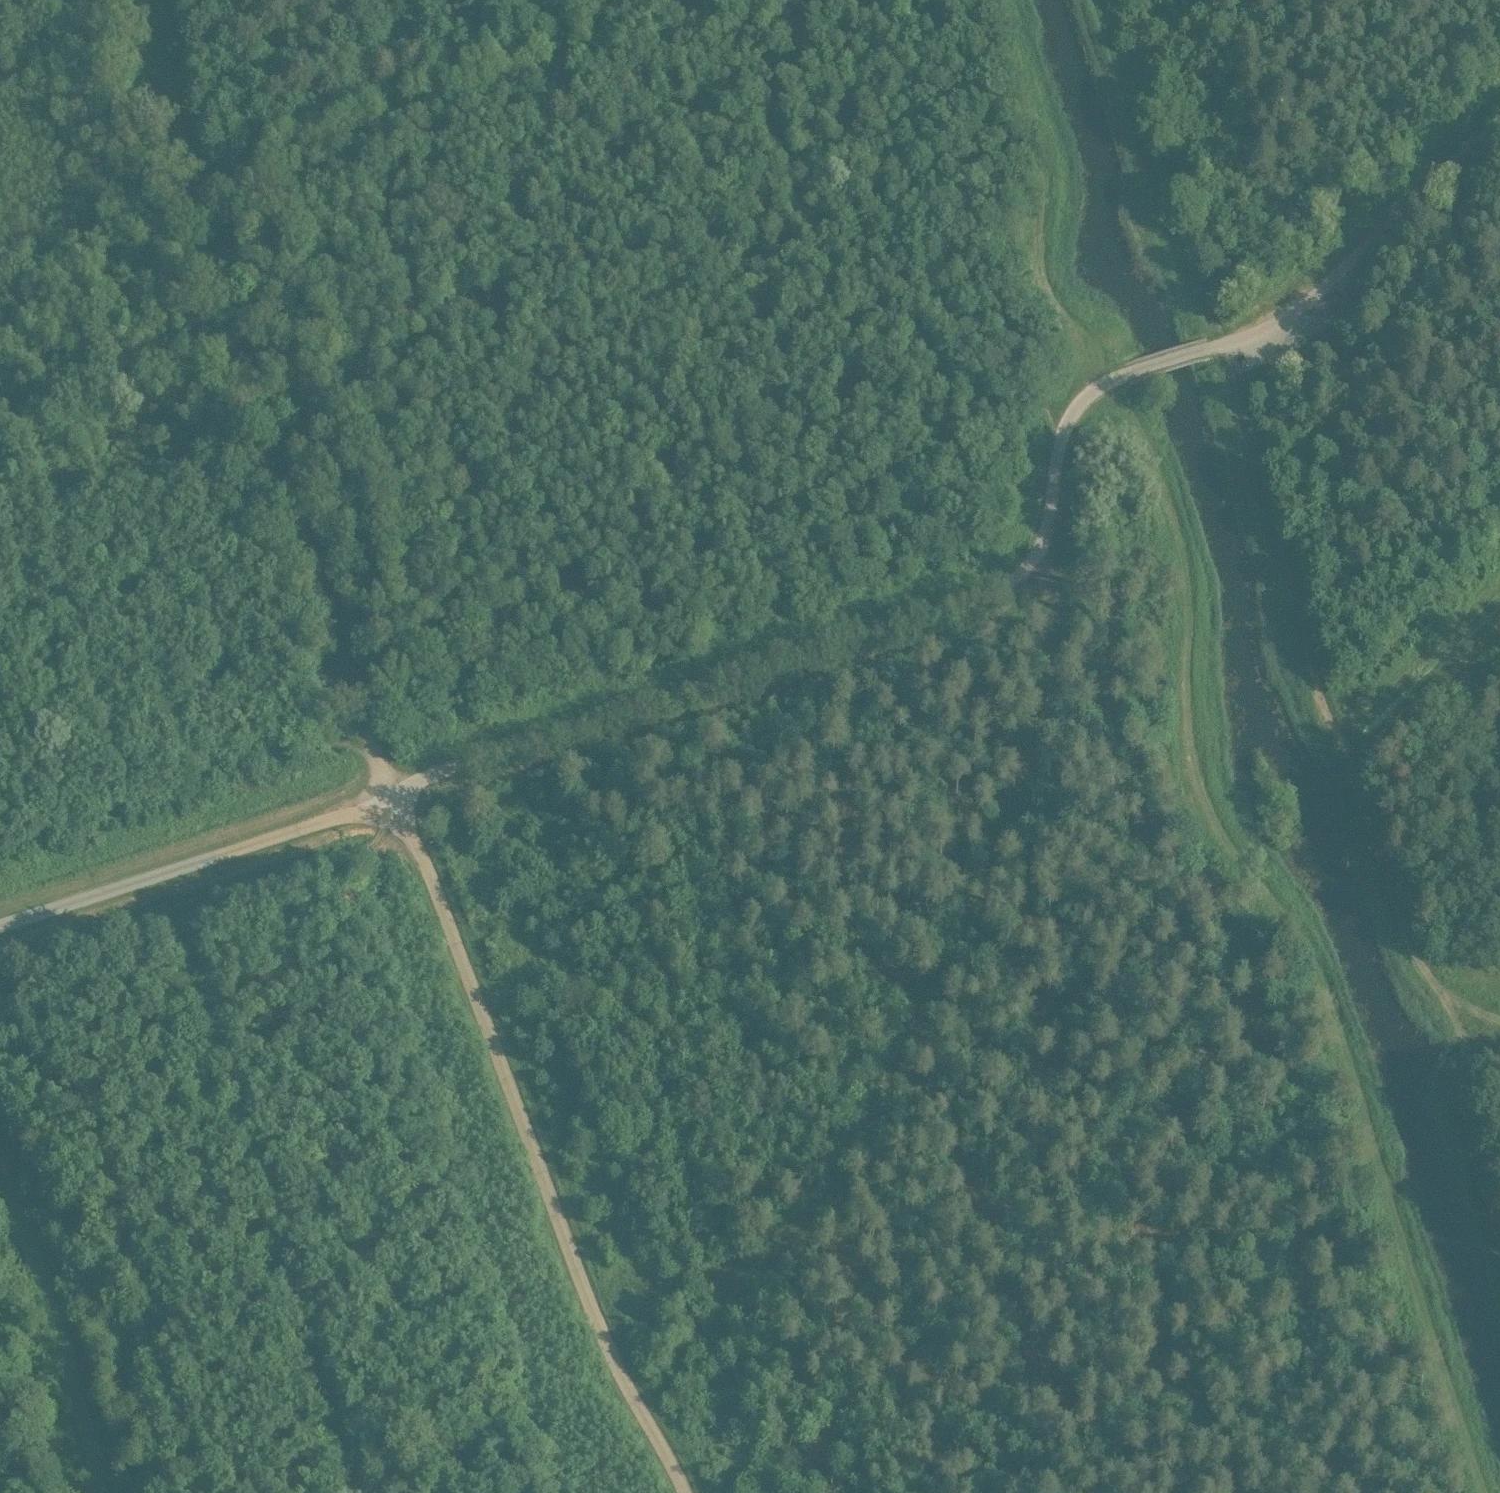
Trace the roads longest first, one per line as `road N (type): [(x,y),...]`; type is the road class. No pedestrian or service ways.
road 1 (track): [(990,0),(1034,132),(1043,190),(1042,280),(1132,421),(1184,558),(1189,622),(1182,700),(1200,797),(1234,855),(1306,943),(1328,992),(1479,1492)]
road 2 (unclassified): [(390,816),(415,783),(450,766),(1001,586),(1041,544),(1060,440),(1076,404),(1105,382),(1296,311),(1499,113)]
road 3 (track): [(128,0),(371,746)]
road 4 (unclassified): [(686,1492),(597,1324),(419,845),(390,816)]
road 5 (track): [(1499,1240),(1464,1132),(1461,1033),(1407,935),(1347,760)]
road 6 (track): [(1347,760),(1246,452),(1221,344)]
road 7 (unclassified): [(390,816),(348,813),(0,926)]
road 8 (track): [(99,1492),(0,1183)]
road 9 (track): [(1347,760),(1499,625)]

